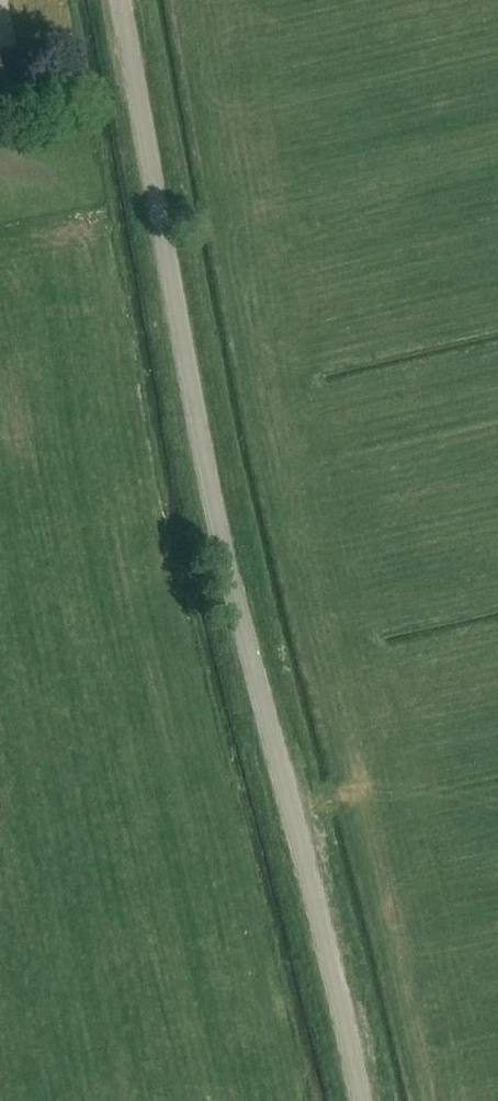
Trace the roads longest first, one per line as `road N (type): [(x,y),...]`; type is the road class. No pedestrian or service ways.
road 1 (unclassified): [(361,1100),(195,410),(122,0)]

